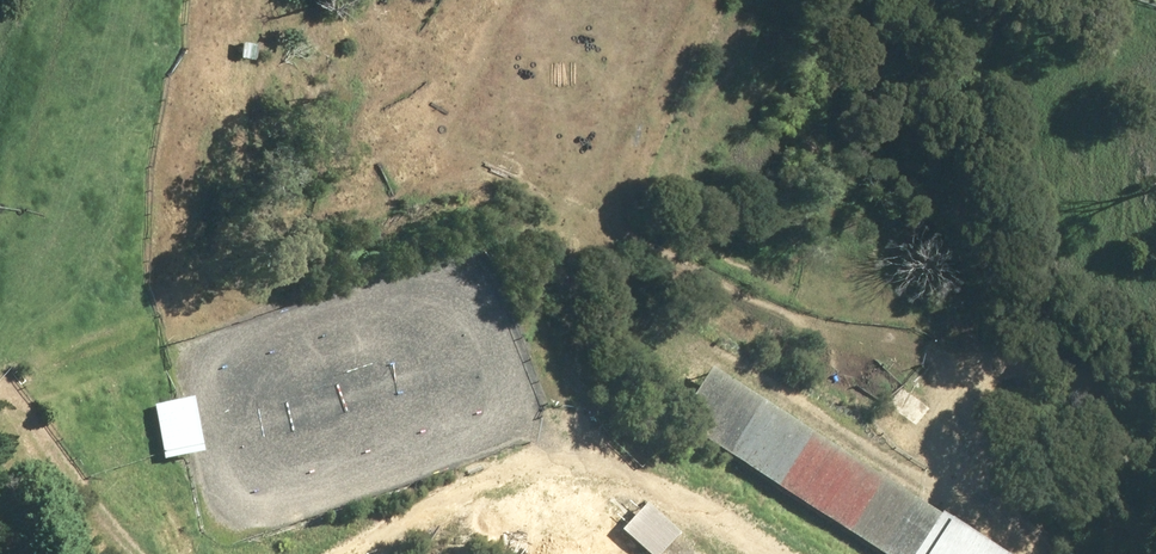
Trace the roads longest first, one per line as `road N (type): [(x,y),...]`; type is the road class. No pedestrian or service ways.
road 1 (track): [(771,553),(646,490),(559,475),(375,553)]
road 2 (track): [(136,553),(116,542),(90,496),(57,464),(42,502),(53,553)]
road 3 (track): [(1155,447),(1141,438),(1103,448),(1079,553)]

